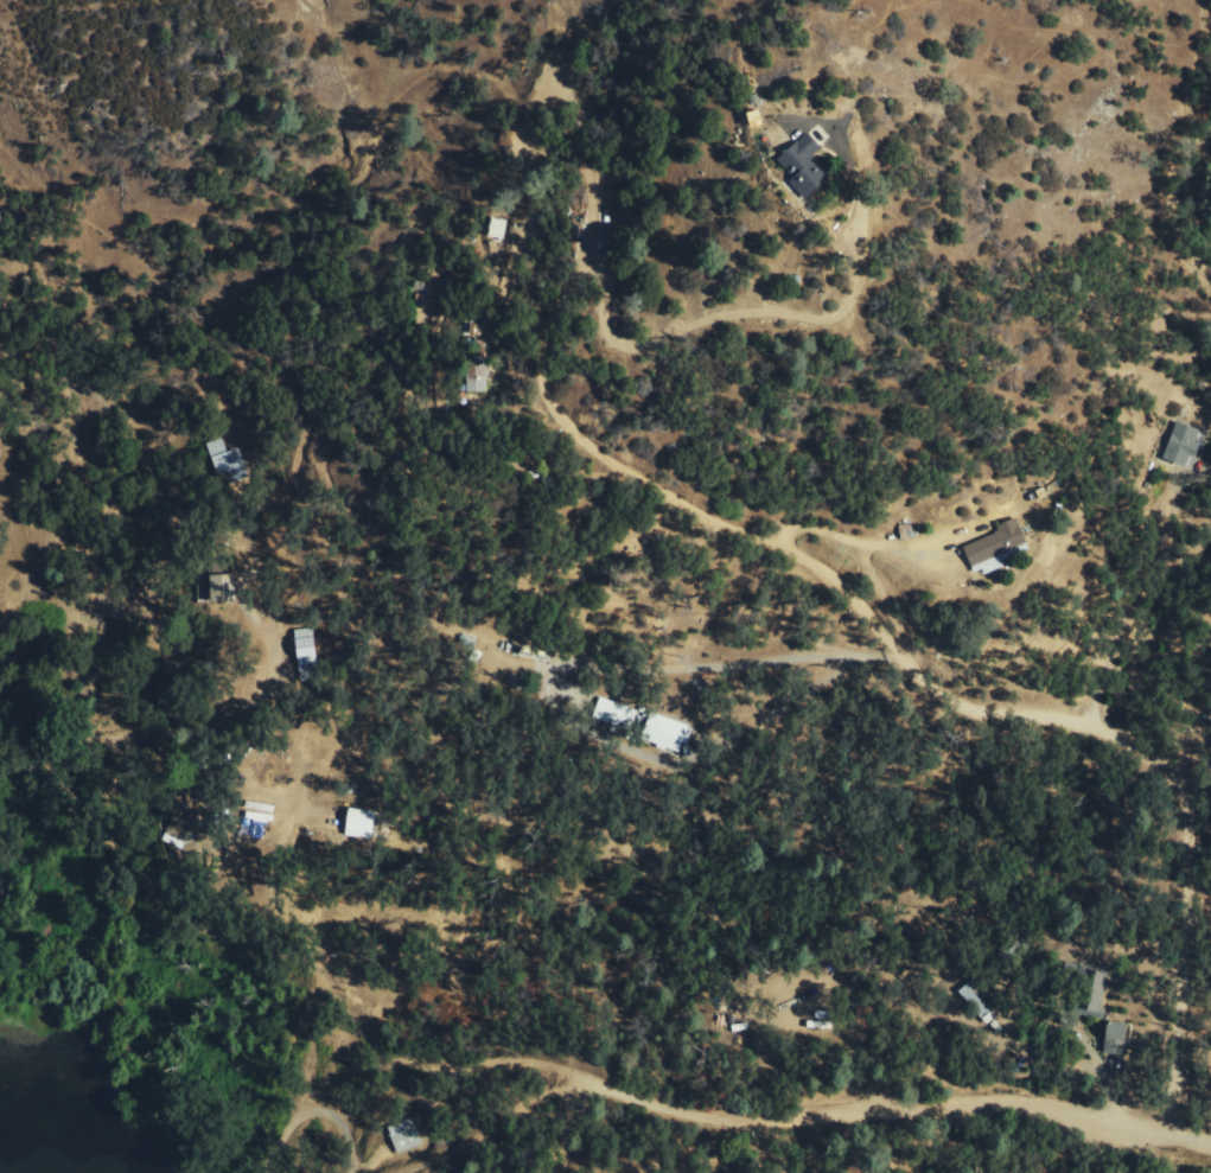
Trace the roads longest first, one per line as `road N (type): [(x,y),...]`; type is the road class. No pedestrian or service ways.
road 1 (residential): [(1172,1137),(1186,789),(1118,737),(1067,719),(945,697),(827,574),(659,491),(553,414),(541,384),(528,125)]
road 2 (residential): [(321,978),(378,1046),(425,1077),(515,1078),(700,1129),(801,1129),(897,1110),(1009,1114),(1210,1145)]
road 3 (residential): [(528,125),(563,114),(592,172),(598,324),(612,342),(636,344),(729,315),(818,319),(847,305),(862,211),(840,155)]
road 4 (residential): [(75,752),(186,737),(251,712),(273,694),(275,663)]

